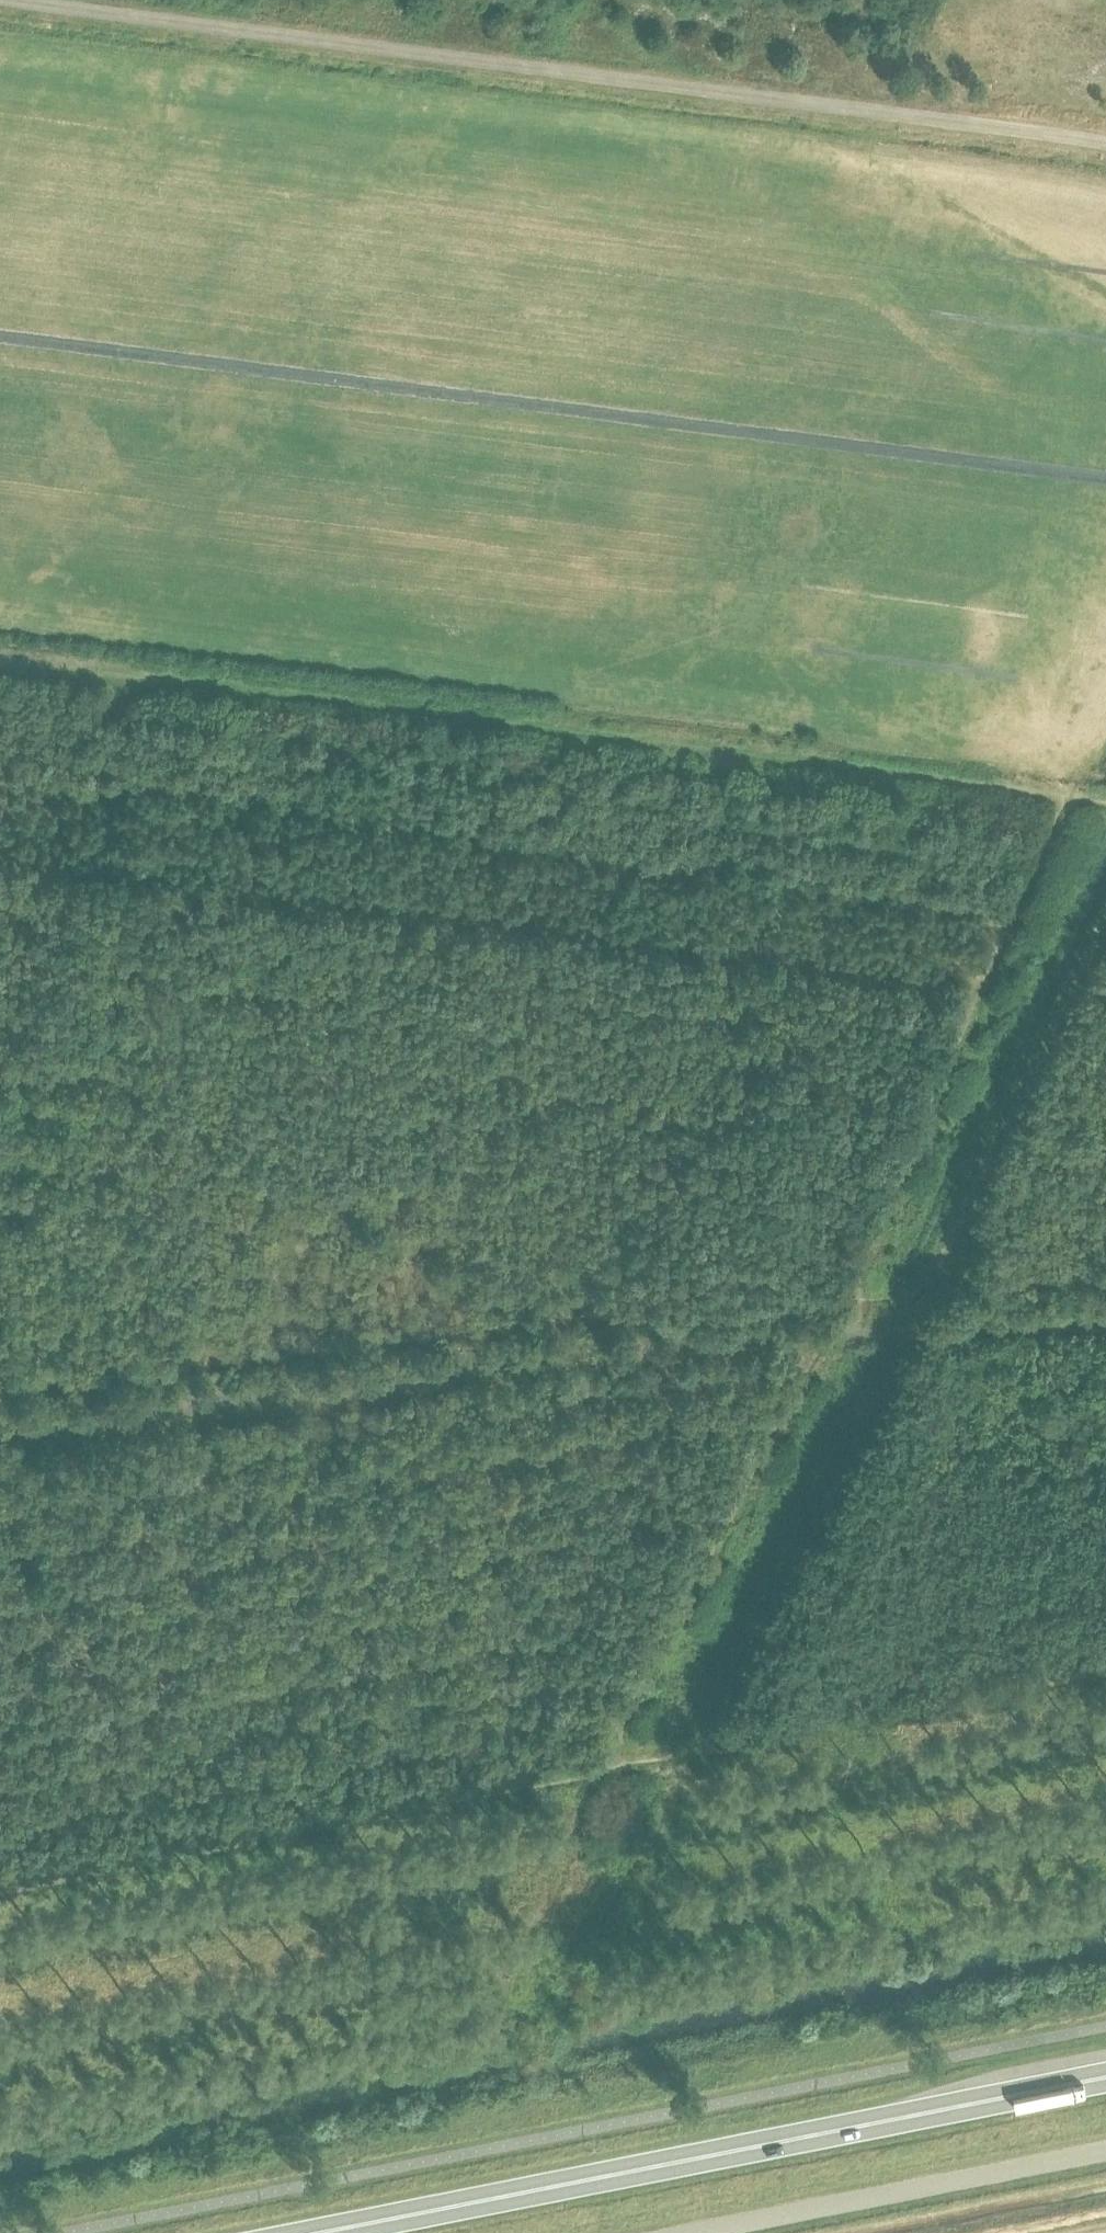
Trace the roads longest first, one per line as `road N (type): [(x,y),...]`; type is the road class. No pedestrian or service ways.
road 1 (trunk): [(296,2232),(1105,2068)]
road 2 (unclassified): [(692,2232),(1105,2150)]

